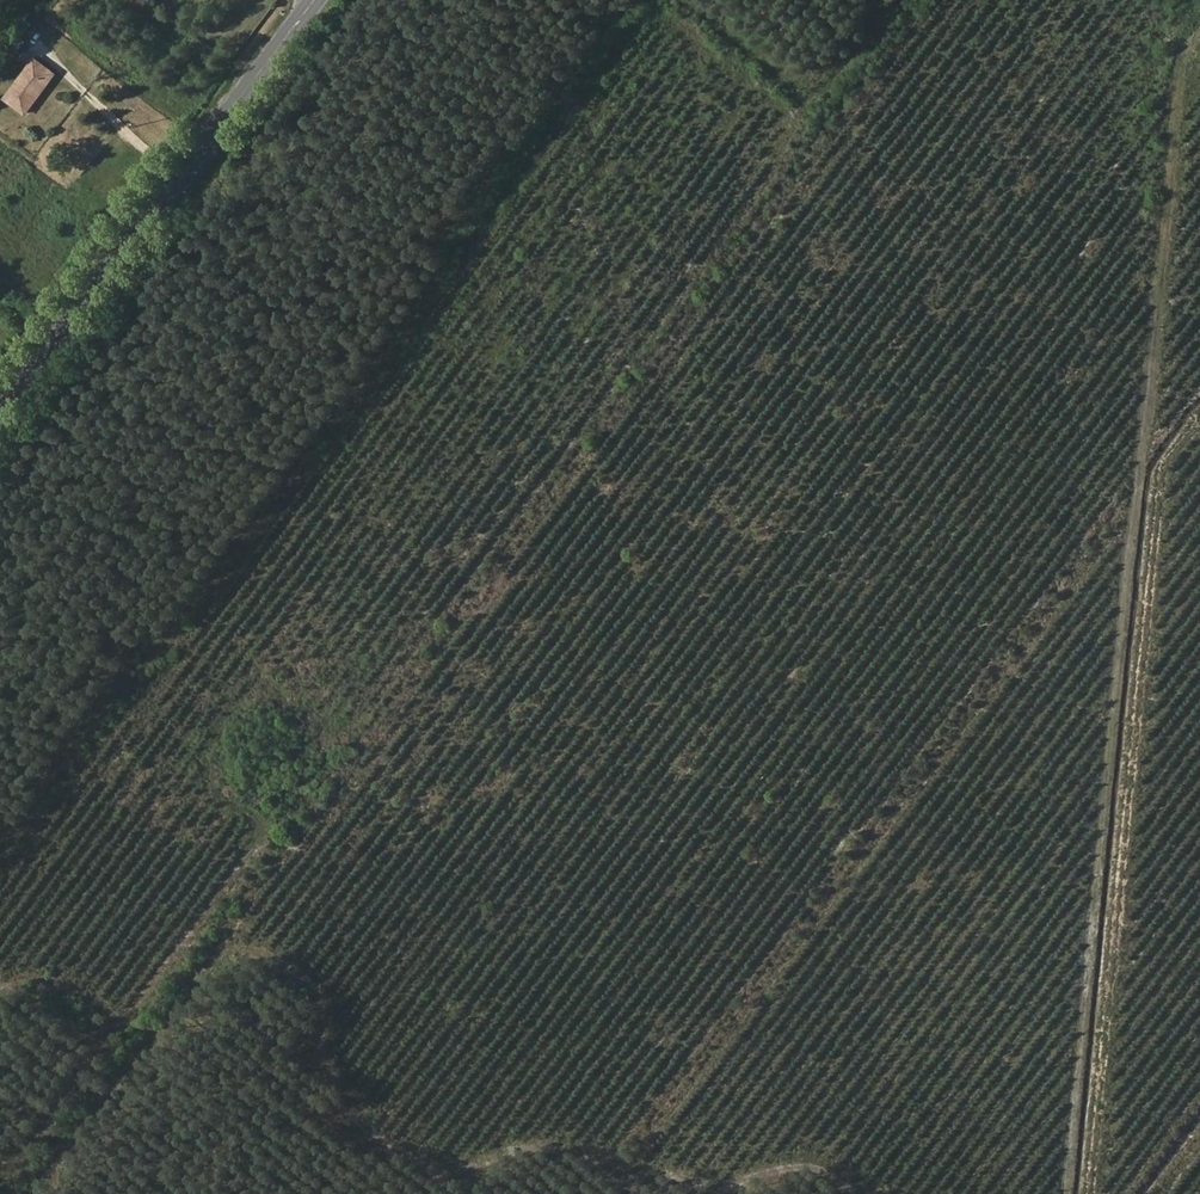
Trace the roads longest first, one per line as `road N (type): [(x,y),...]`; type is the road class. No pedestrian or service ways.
road 1 (primary): [(316,0),(0,422)]

